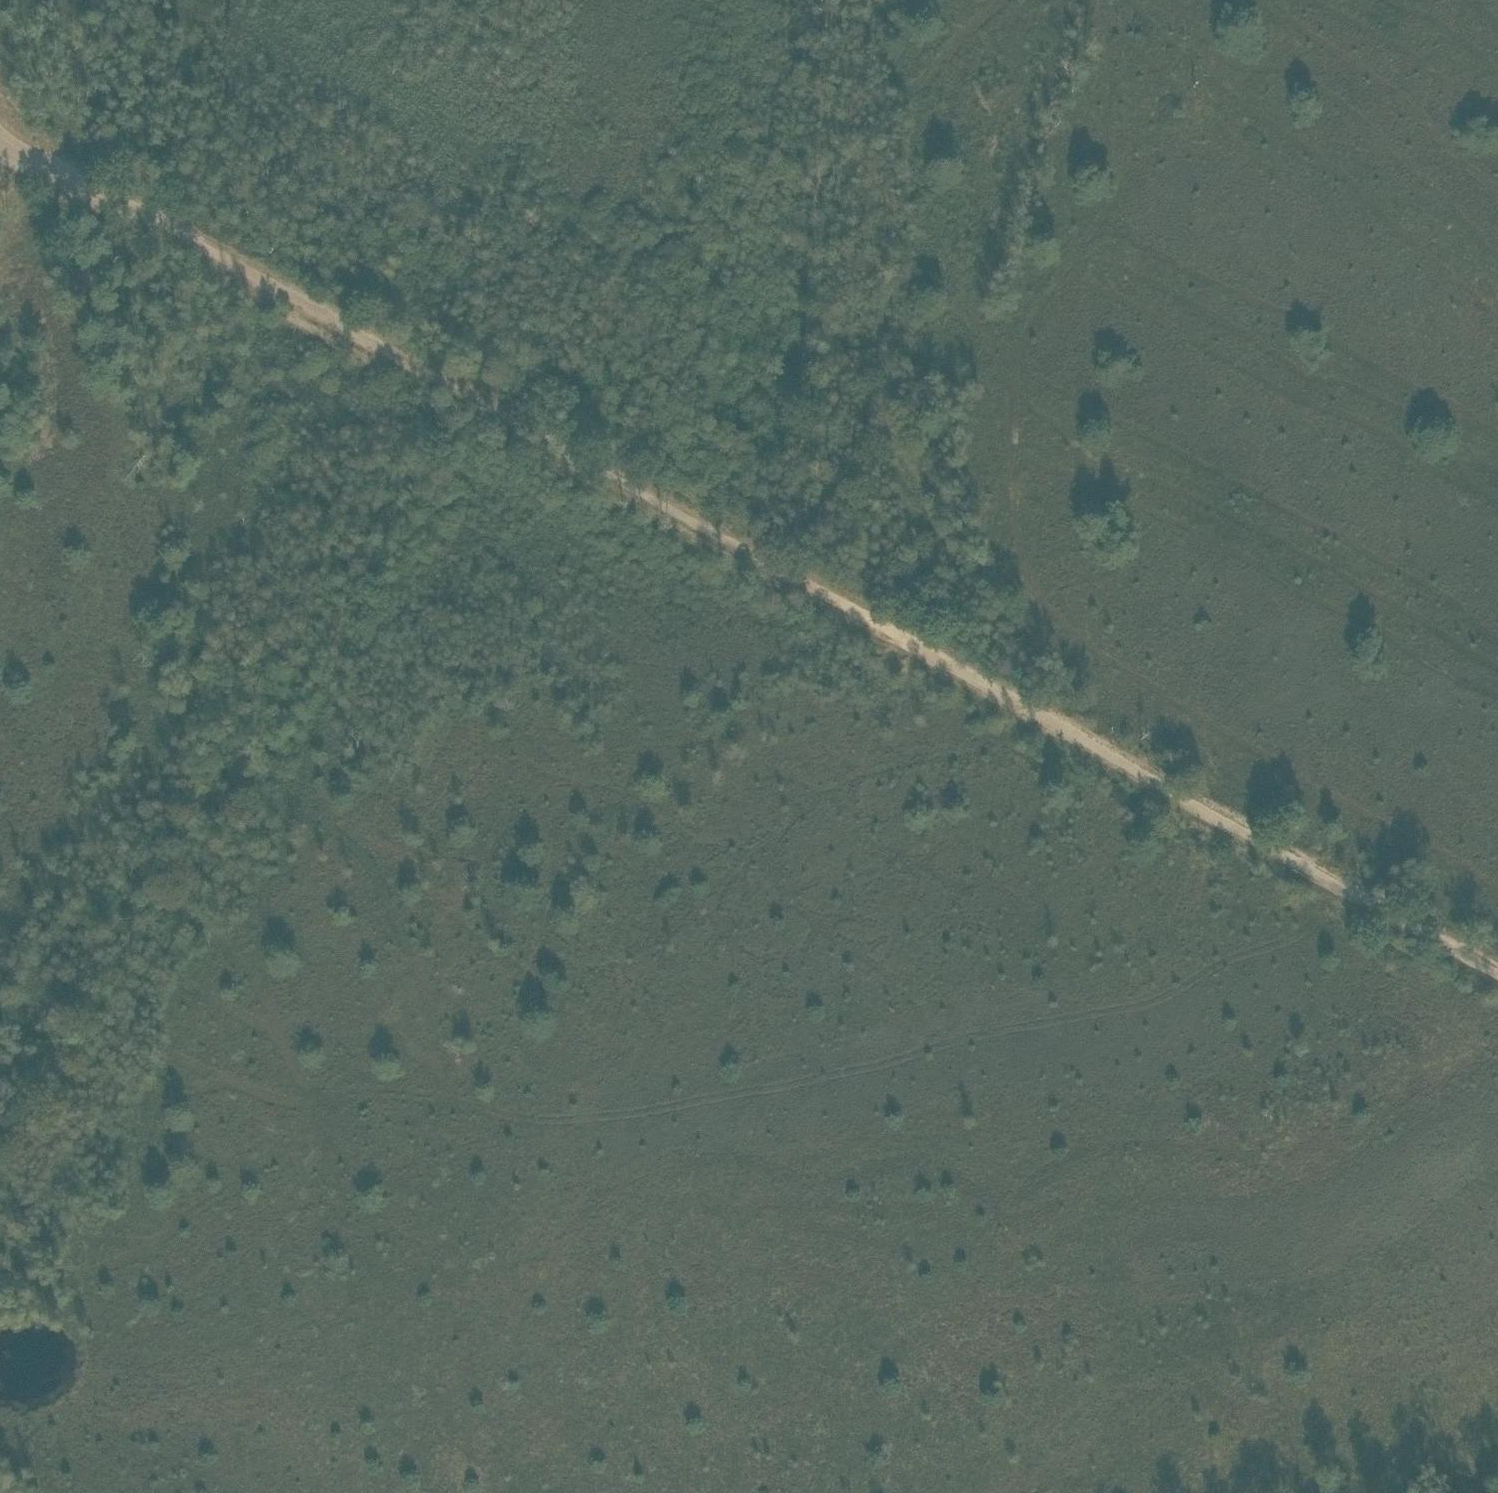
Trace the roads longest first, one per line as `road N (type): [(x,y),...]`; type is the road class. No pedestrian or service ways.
road 1 (track): [(0,136),(793,579)]
road 2 (track): [(793,579),(1497,974)]

